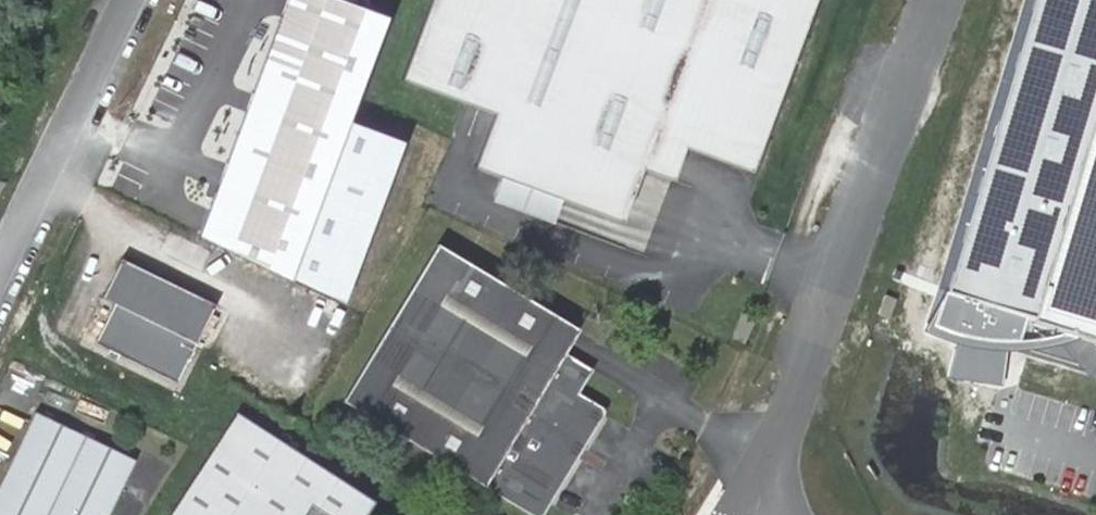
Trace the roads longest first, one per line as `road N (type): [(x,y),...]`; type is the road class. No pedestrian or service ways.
road 1 (residential): [(938,0),(755,514)]
road 2 (residential): [(0,259),(127,0)]

